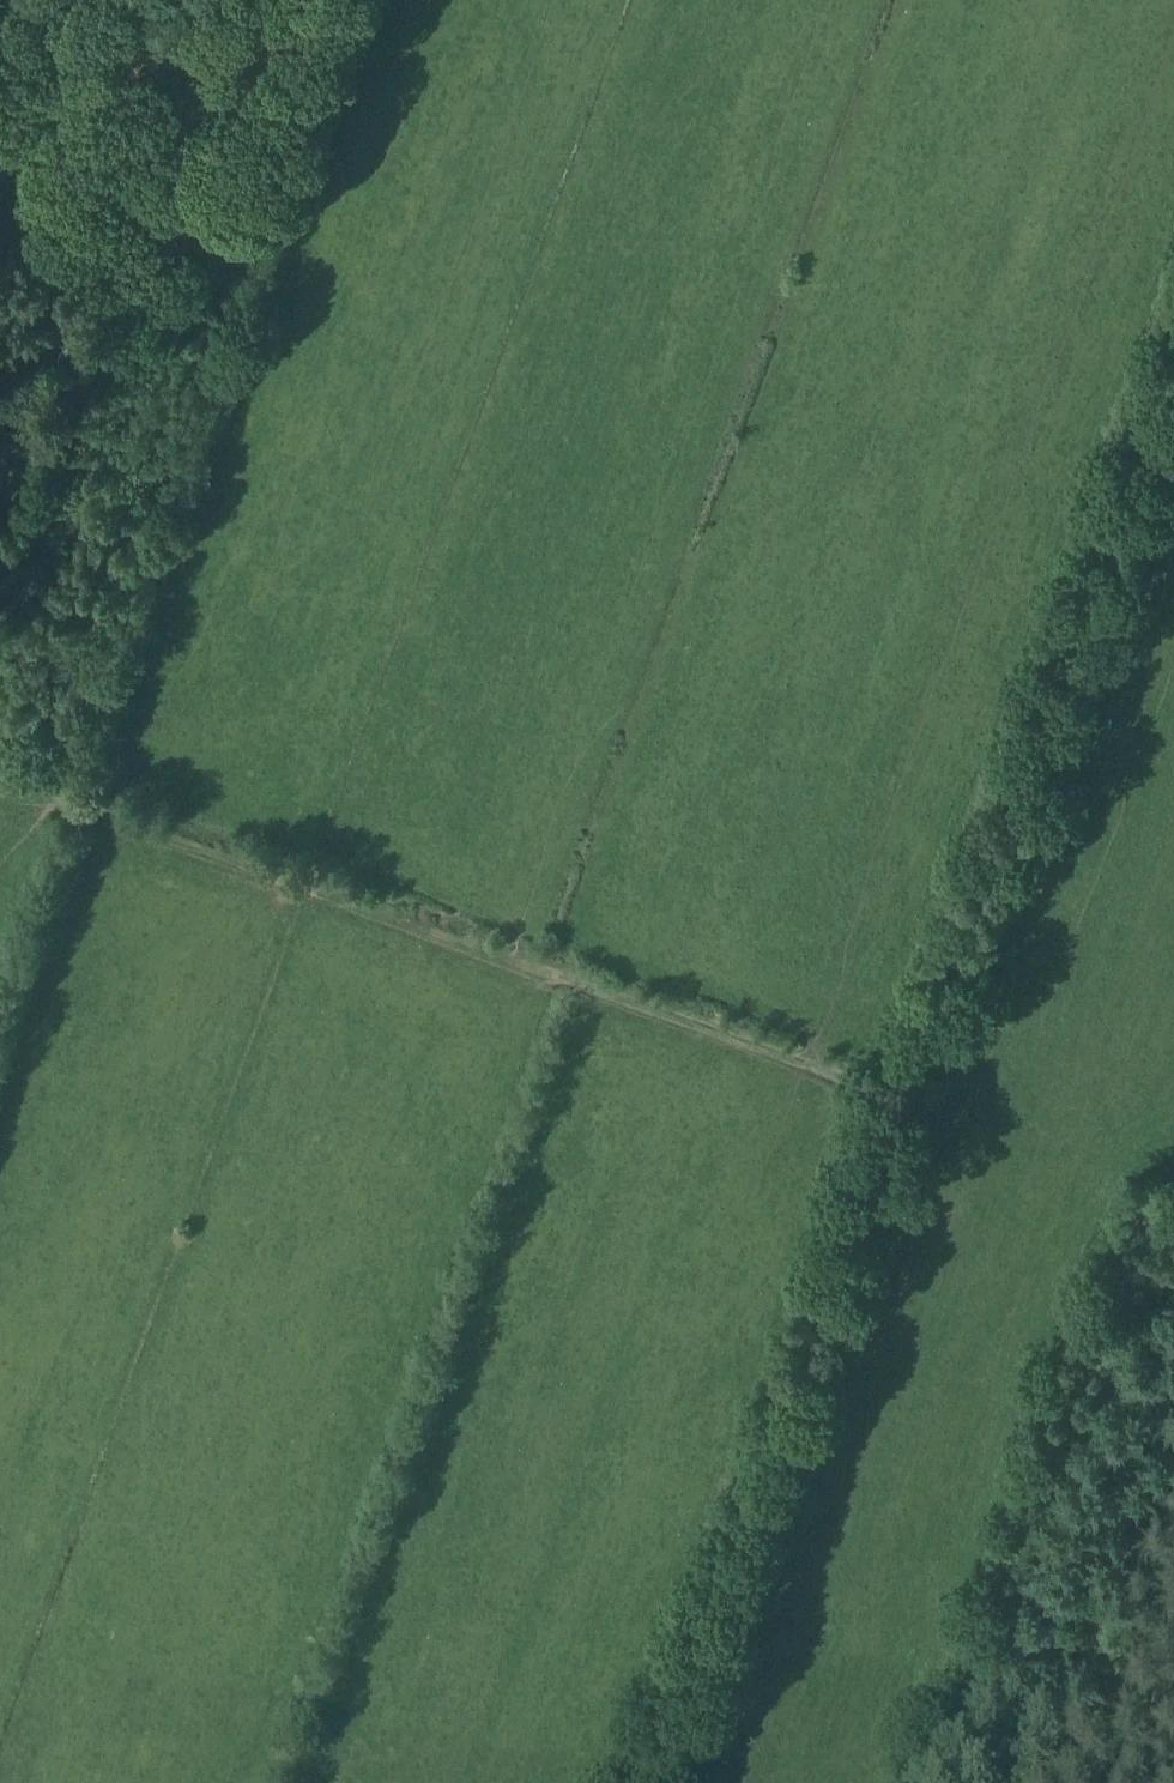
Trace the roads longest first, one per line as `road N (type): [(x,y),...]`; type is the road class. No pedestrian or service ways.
road 1 (track): [(638,1782),(1173,316)]
road 2 (track): [(892,1088),(272,876)]

